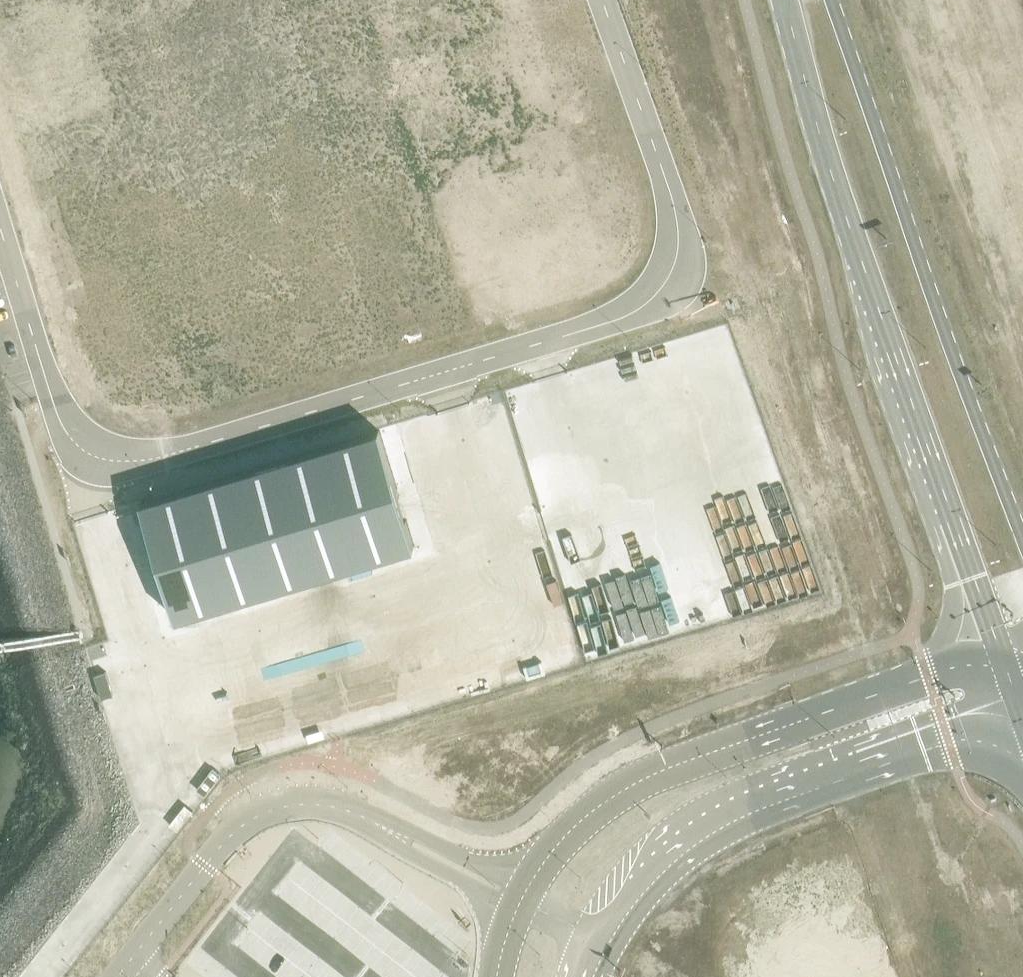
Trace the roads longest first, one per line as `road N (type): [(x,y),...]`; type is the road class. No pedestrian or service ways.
road 1 (unclassified): [(0,222),(55,412),(72,442),(95,458),(162,457),(629,316),(654,297),(678,247),(673,202),(603,0)]
road 2 (secondary): [(785,0),(845,219),(1022,717)]
road 3 (secondary): [(1022,547),(831,0)]

